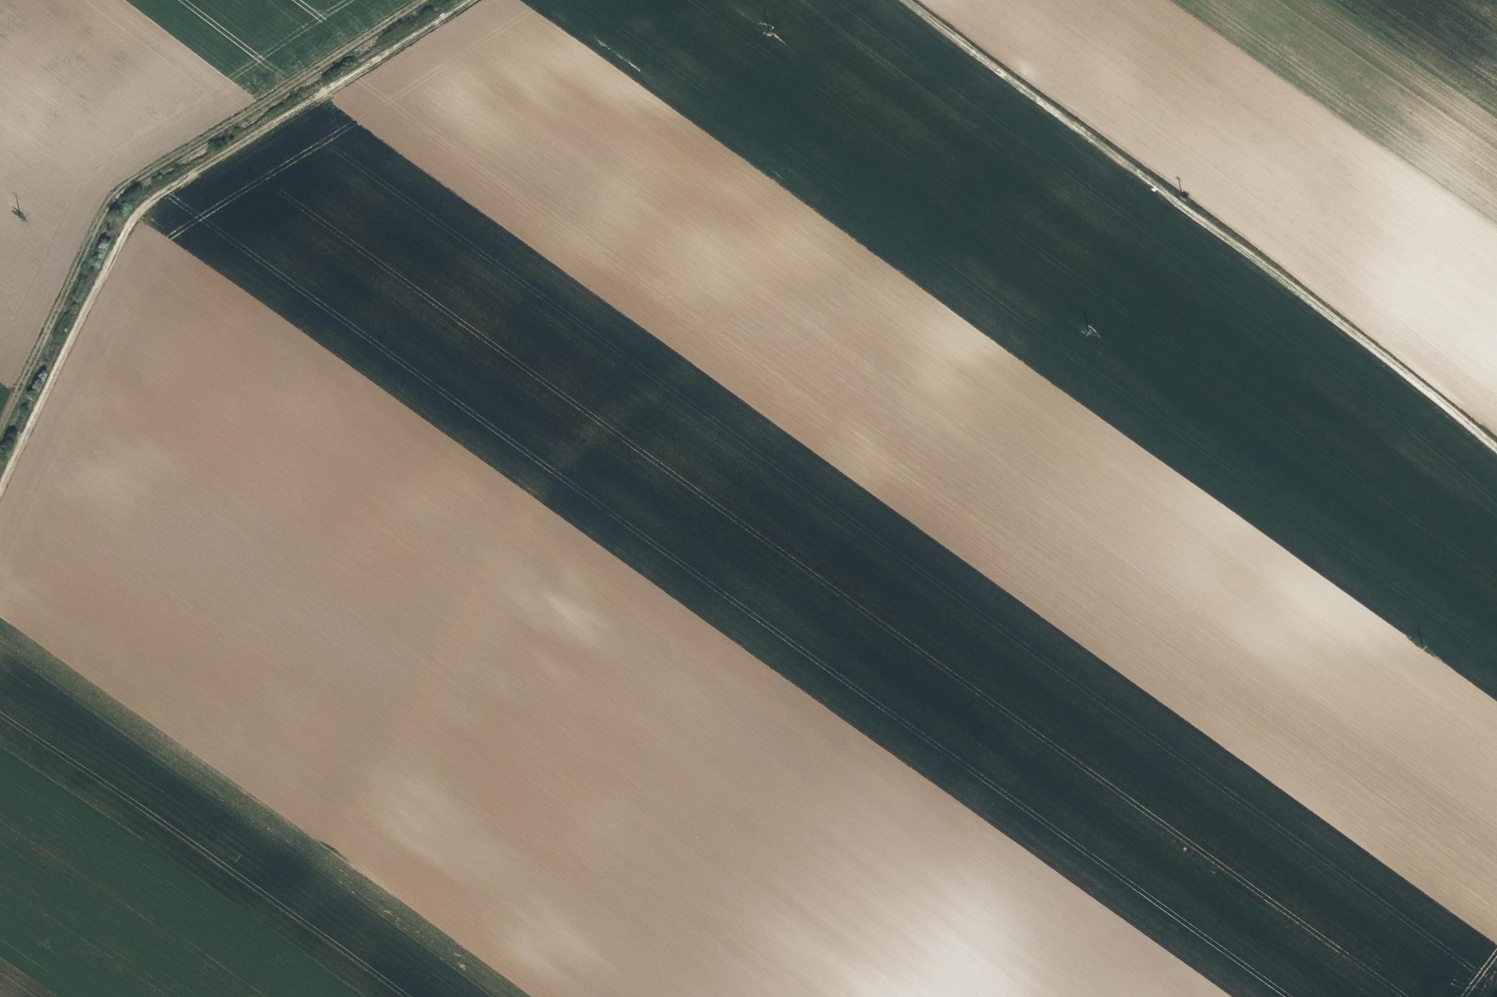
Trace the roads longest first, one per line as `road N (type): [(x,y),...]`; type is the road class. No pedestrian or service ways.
road 1 (track): [(910,0),(1496,447)]
road 2 (track): [(0,493),(129,226),(151,201),(476,0)]
road 3 (track): [(0,428),(109,202),(424,0)]

